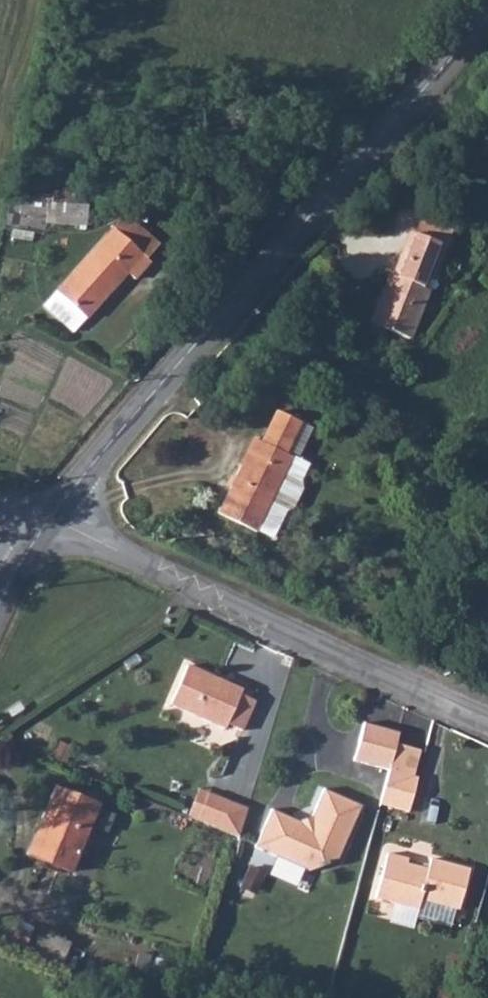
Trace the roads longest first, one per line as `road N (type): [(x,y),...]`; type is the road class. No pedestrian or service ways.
road 1 (tertiary): [(45,526),(487,19)]
road 2 (unclassified): [(487,722),(45,526)]

